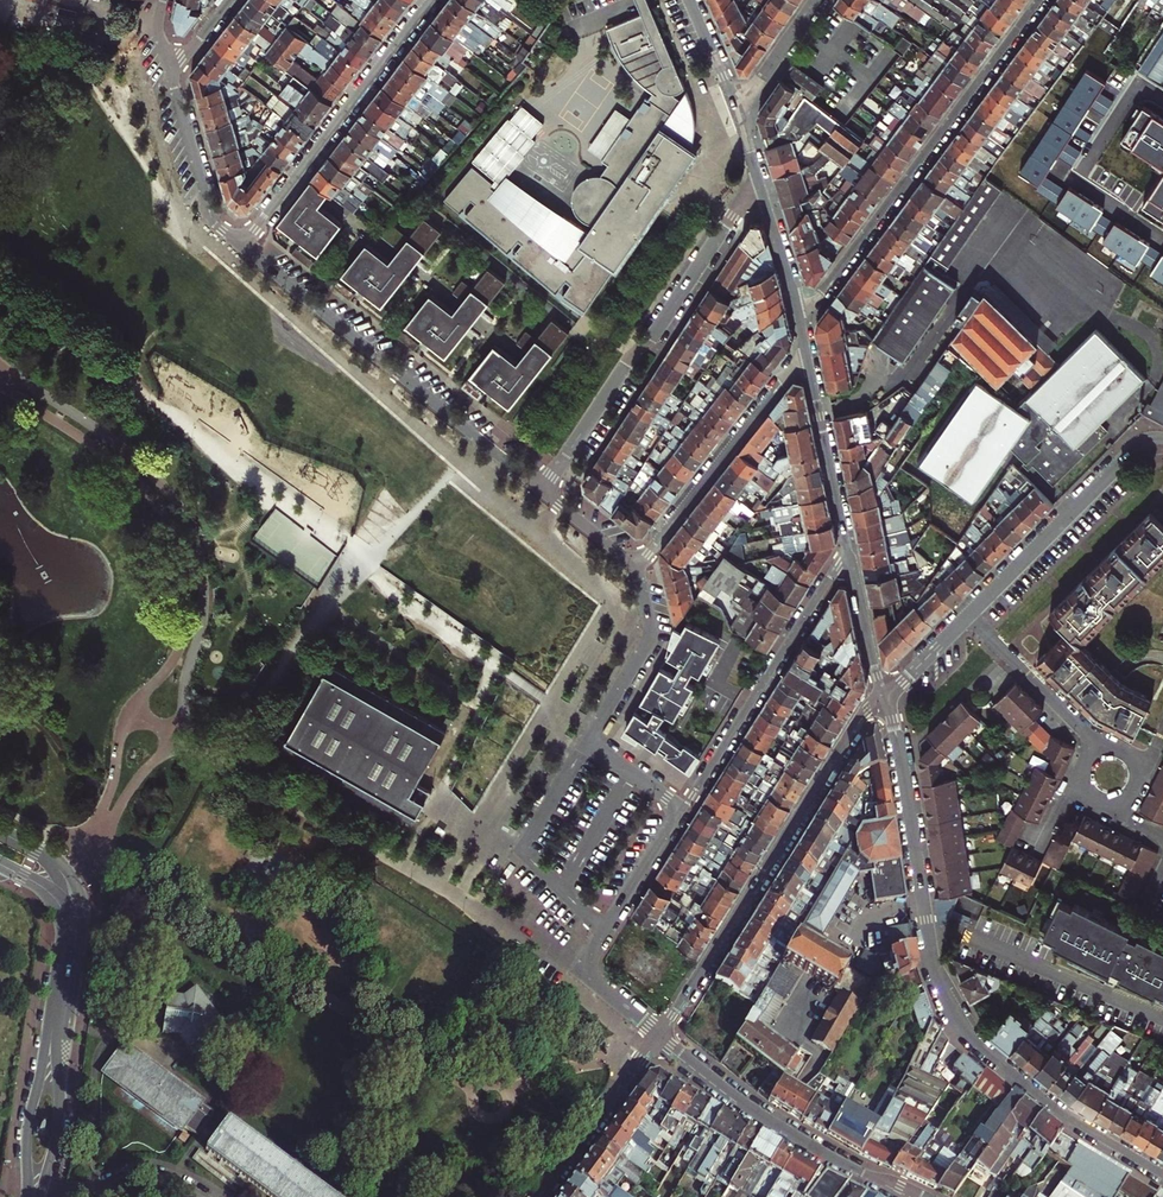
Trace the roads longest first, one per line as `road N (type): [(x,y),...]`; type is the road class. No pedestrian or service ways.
road 1 (tertiary): [(884,697),(932,962),(951,1008),(1037,1091),(1162,1174)]
road 2 (residential): [(884,697),(851,728),(660,1035)]
road 3 (residential): [(798,309),(826,287),(1043,0)]
road 4 (tertiary): [(543,490),(241,246)]
road 5 (residential): [(1162,438),(1130,453),(884,697)]
road 6 (residential): [(543,490),(743,200),(760,189)]
road 7 (residential): [(432,0),(241,246)]
road 8 (tertiary): [(683,808),(588,742),(650,633),(637,568)]
road 9 (tertiary): [(913,1196),(778,1125),(660,1035)]
road 10 (residential): [(683,808),(833,574),(849,560)]
road 11 (tertiary): [(660,1035),(583,970),(683,808)]
road 12 (residential): [(807,361),(789,374),(637,568)]
road 13 (tertiary): [(807,361),(849,560)]
road 14 (secondary): [(57,997),(29,1121),(28,1196)]
road 15 (secondary): [(41,1196),(60,1118),(57,997)]
road 16 (residential): [(660,1035),(543,1196)]
road 17 (tertiary): [(241,246),(210,213),(169,73)]
road 18 (tertiary): [(849,560),(884,697)]
road 19 (residential): [(818,0),(738,115)]
road 20 (tertiary): [(760,189),(798,309)]
road 21 (tertiary): [(690,0),(738,115)]
road 22 (tertiary): [(637,568),(543,490)]

